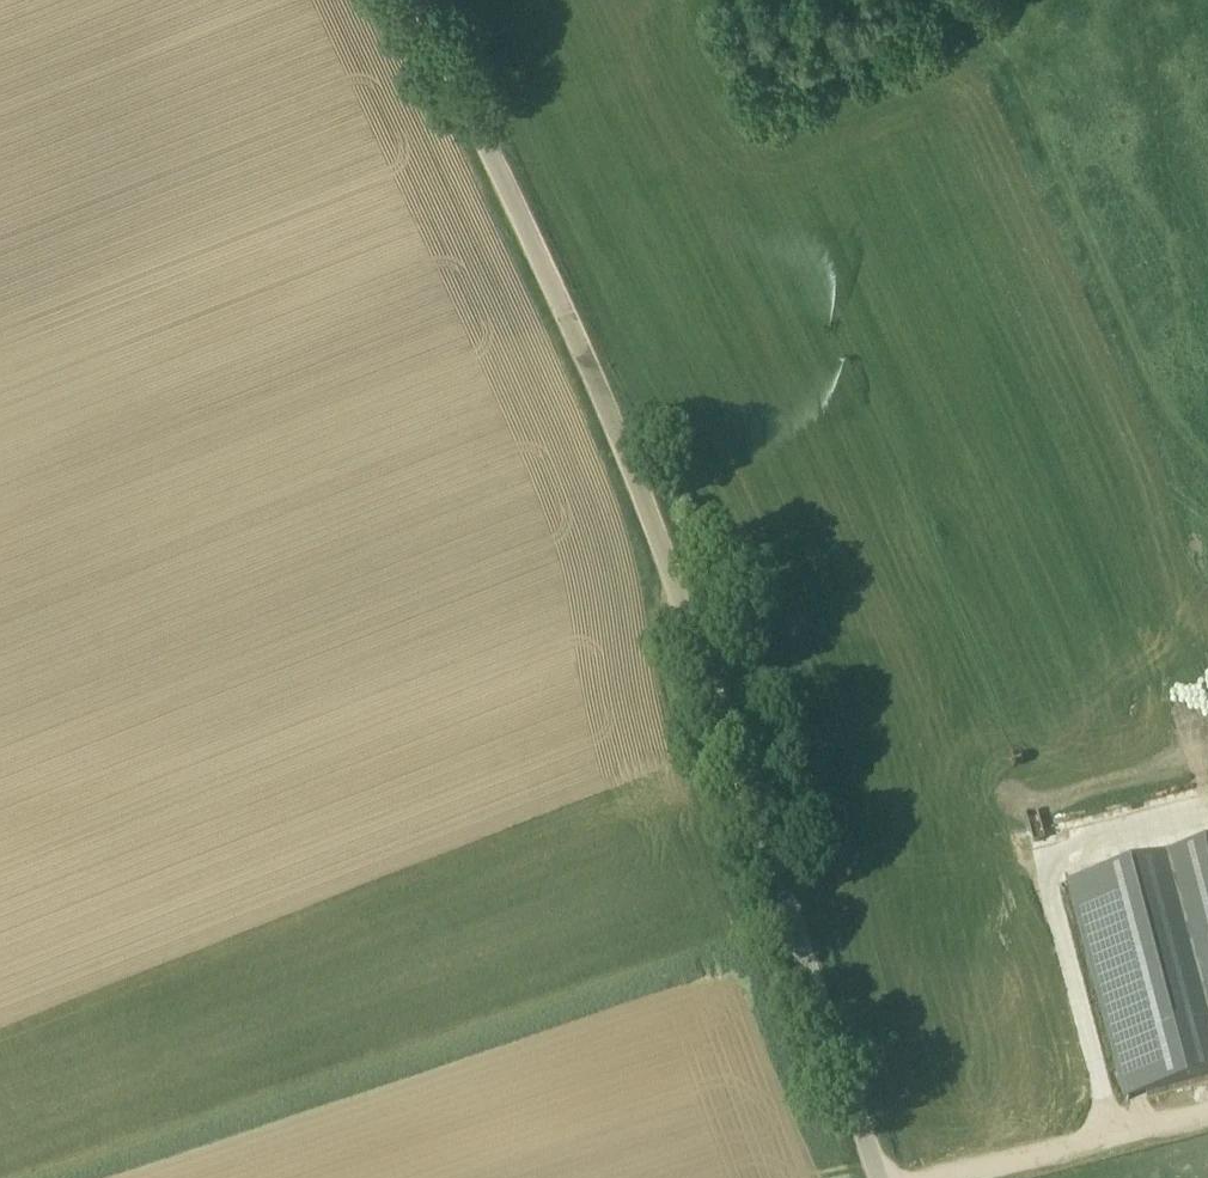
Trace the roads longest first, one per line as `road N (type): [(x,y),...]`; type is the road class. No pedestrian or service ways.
road 1 (unclassified): [(884,1177),(708,676),(554,289),(421,0)]

